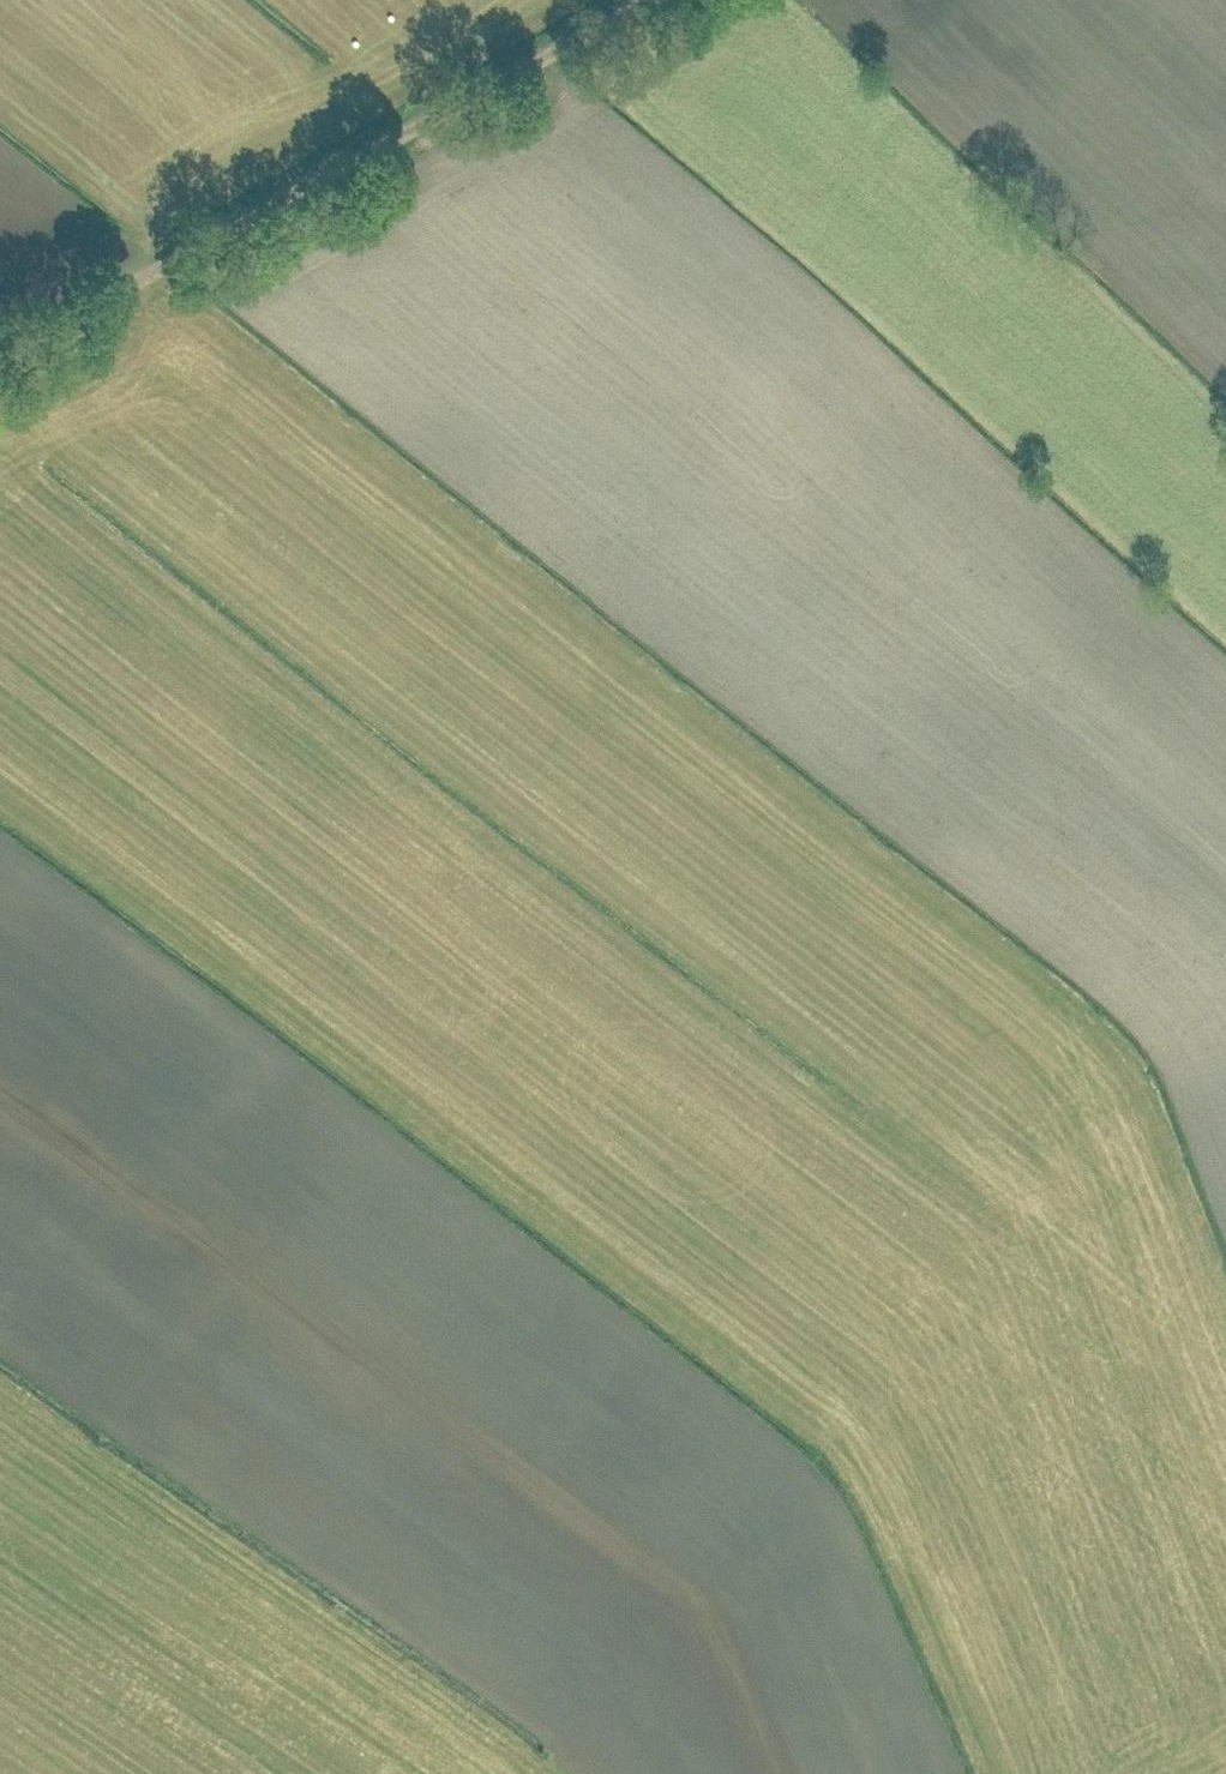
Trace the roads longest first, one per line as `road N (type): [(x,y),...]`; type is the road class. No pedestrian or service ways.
road 1 (track): [(0,357),(647,0)]

